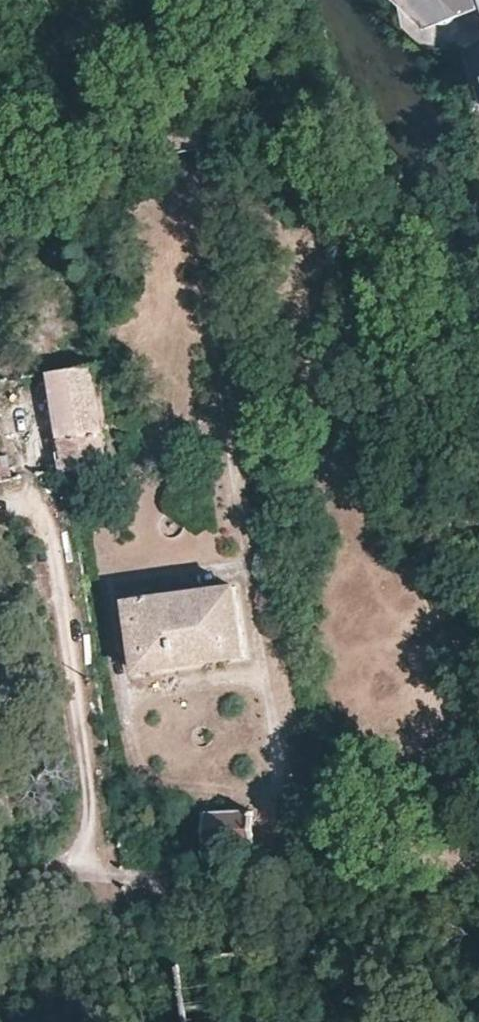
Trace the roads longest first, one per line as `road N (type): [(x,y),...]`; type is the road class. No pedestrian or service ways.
road 1 (track): [(210,190),(282,866)]
road 2 (residential): [(0,877),(242,883),(267,880),(282,866)]
road 3 (track): [(210,190),(271,99),(344,19)]

